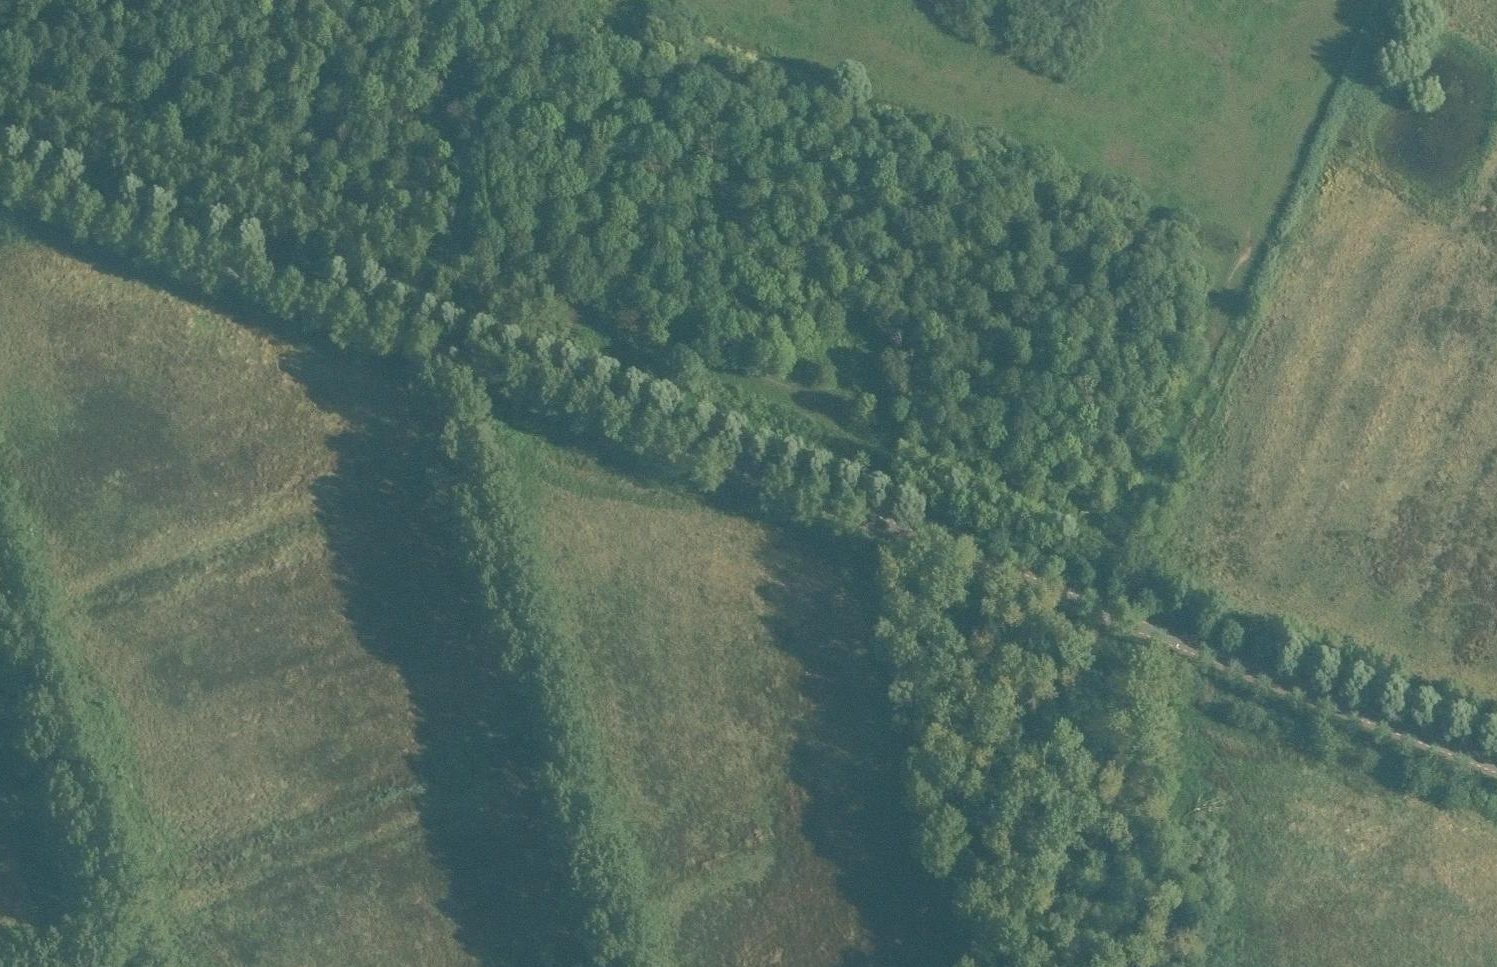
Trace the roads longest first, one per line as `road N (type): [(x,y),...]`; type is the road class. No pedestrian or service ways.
road 1 (tertiary): [(1496,766),(0,175)]
road 2 (track): [(123,966),(0,611)]

